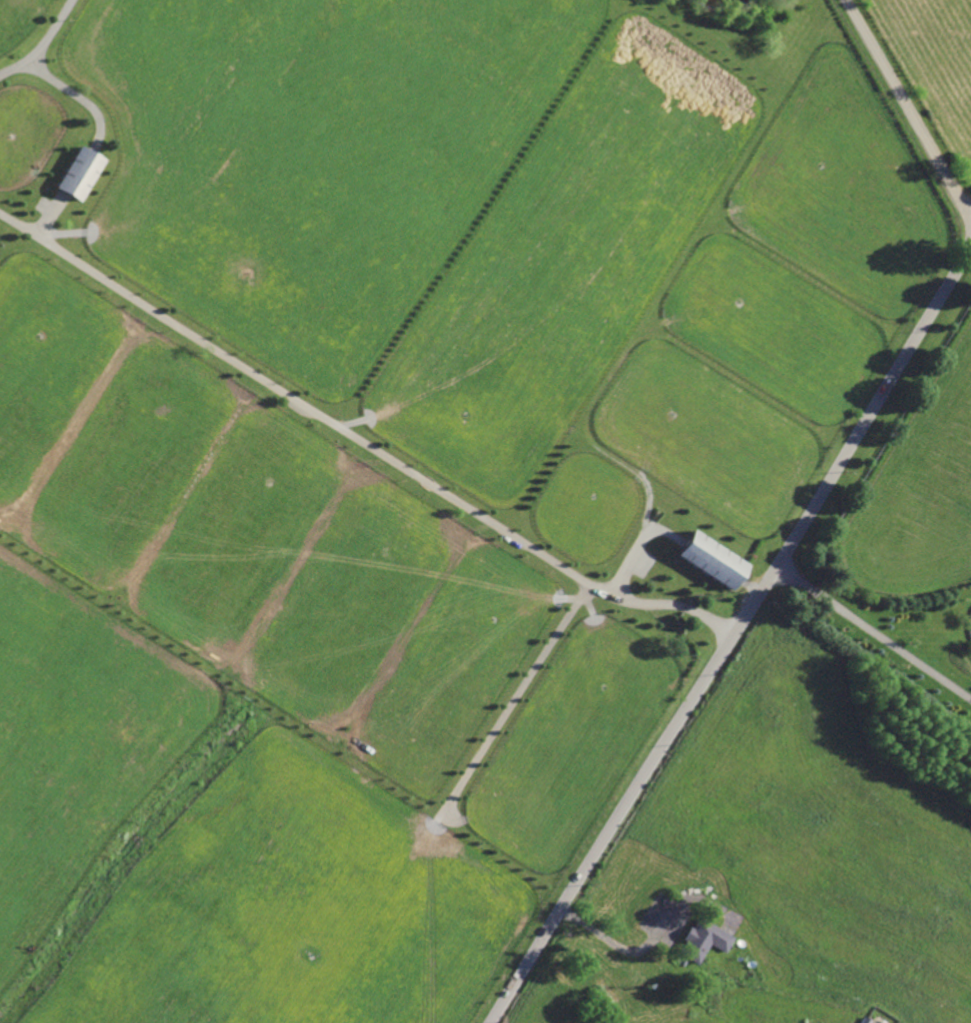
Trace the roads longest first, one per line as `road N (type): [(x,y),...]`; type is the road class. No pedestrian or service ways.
road 1 (tertiary): [(490,1022),(970,245)]
road 2 (residential): [(847,0),(970,214)]

